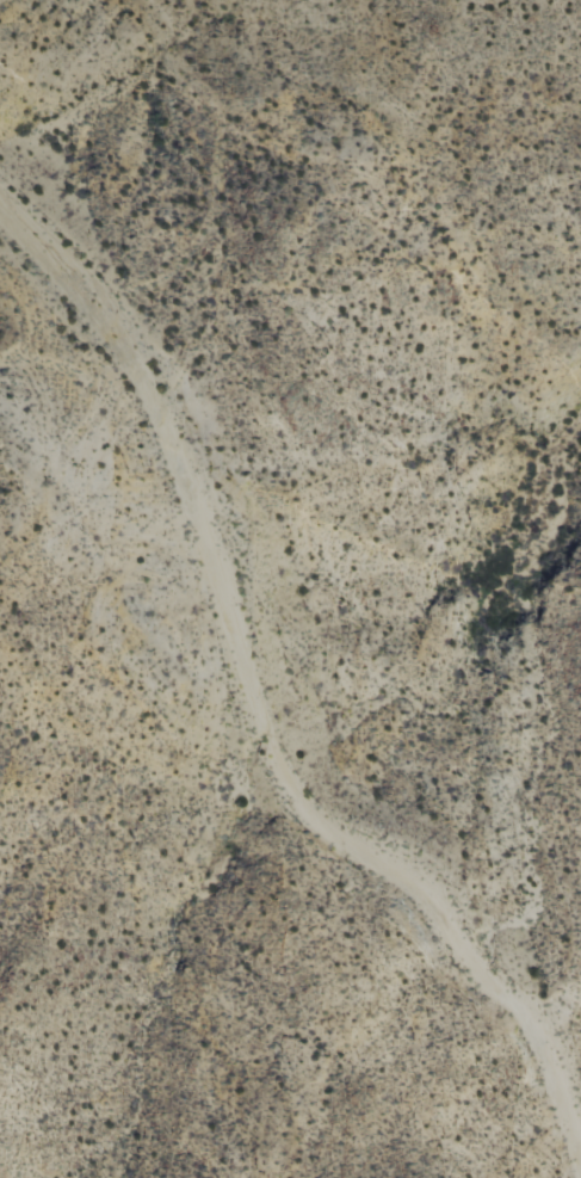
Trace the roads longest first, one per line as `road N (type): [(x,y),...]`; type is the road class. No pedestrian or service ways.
road 1 (track): [(580,1176),(562,1104),(520,1012),(409,874),(321,827),(285,777),(253,695),(220,568),(162,421),(111,328),(0,207)]

